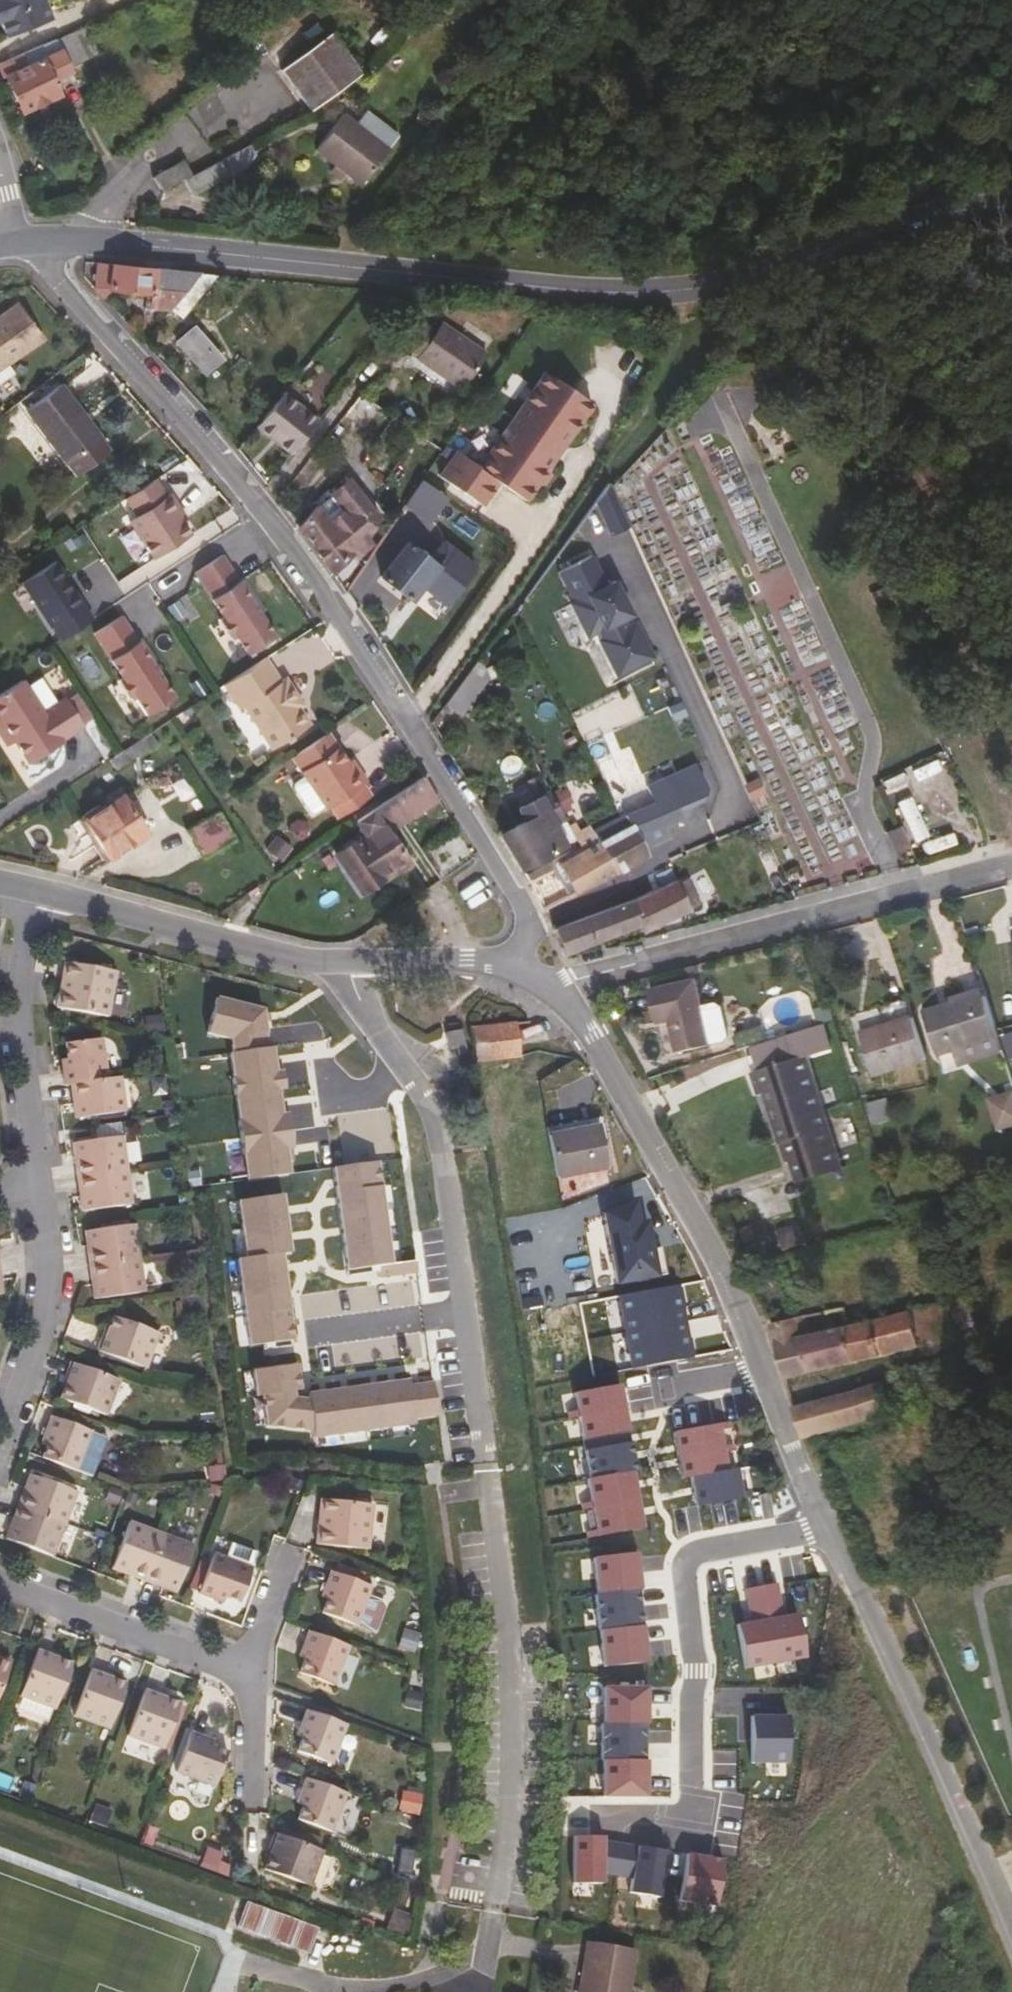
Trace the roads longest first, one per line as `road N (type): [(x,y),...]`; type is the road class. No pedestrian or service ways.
road 1 (secondary): [(21,246),(85,243),(647,296),(759,278),(1011,210)]
road 2 (residential): [(528,964),(529,918),(418,733),(255,497),(21,246)]
road 3 (residential): [(528,964),(574,1008),(721,1265),(829,1520)]
road 4 (residential): [(829,1520),(802,1533),(697,1553),(686,1572),(697,1811),(688,1823),(598,1818)]
road 5 (residential): [(1011,872),(560,977),(528,964)]
road 6 (residential): [(40,890),(270,954),(528,964)]
road 7 (residential): [(829,1520),(1011,1933)]
road 8 (residential): [(41,1188),(19,1017),(40,890)]
road 9 (residential): [(0,1580),(257,1678)]
road 10 (residential): [(0,1446),(47,1328),(41,1188)]
road 11 (residential): [(257,1678),(264,1630),(292,1551)]
road 12 (residential): [(256,1809),(257,1678)]

